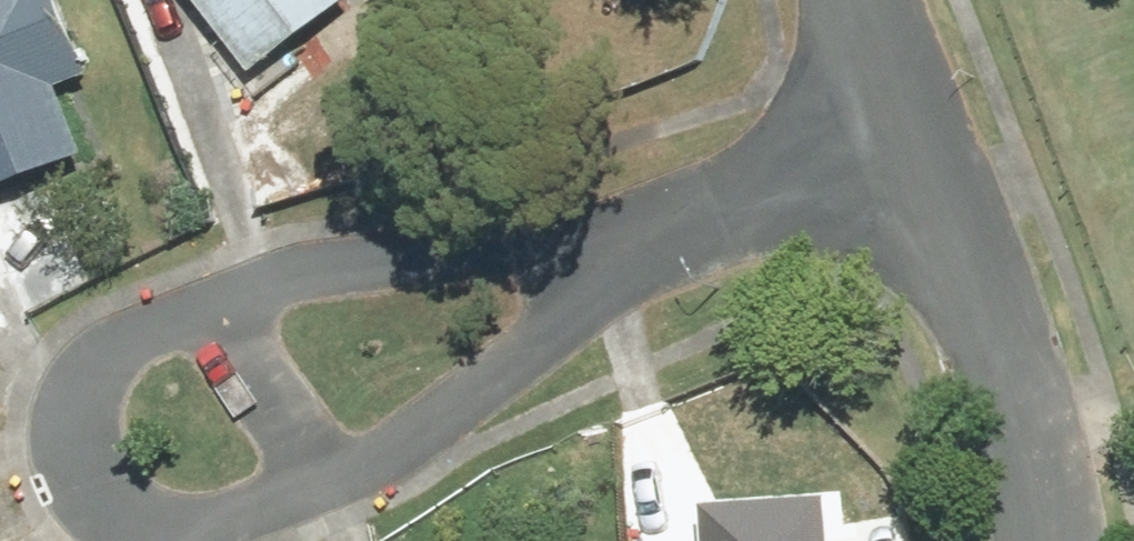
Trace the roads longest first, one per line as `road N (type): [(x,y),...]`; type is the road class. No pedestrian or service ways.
road 1 (residential): [(206,317),(91,375),(77,439),(103,485),(138,521),(195,525),(313,482)]
road 2 (residential): [(666,240),(360,255),(206,317)]
road 3 (residential): [(1052,540),(1021,397),(905,117)]
road 4 (residential): [(313,482),(458,393),(666,240)]
road 5 (residential): [(666,240),(905,117)]
road 6 (residential): [(313,482),(206,317)]
road 7 (residential): [(905,117),(861,0)]

